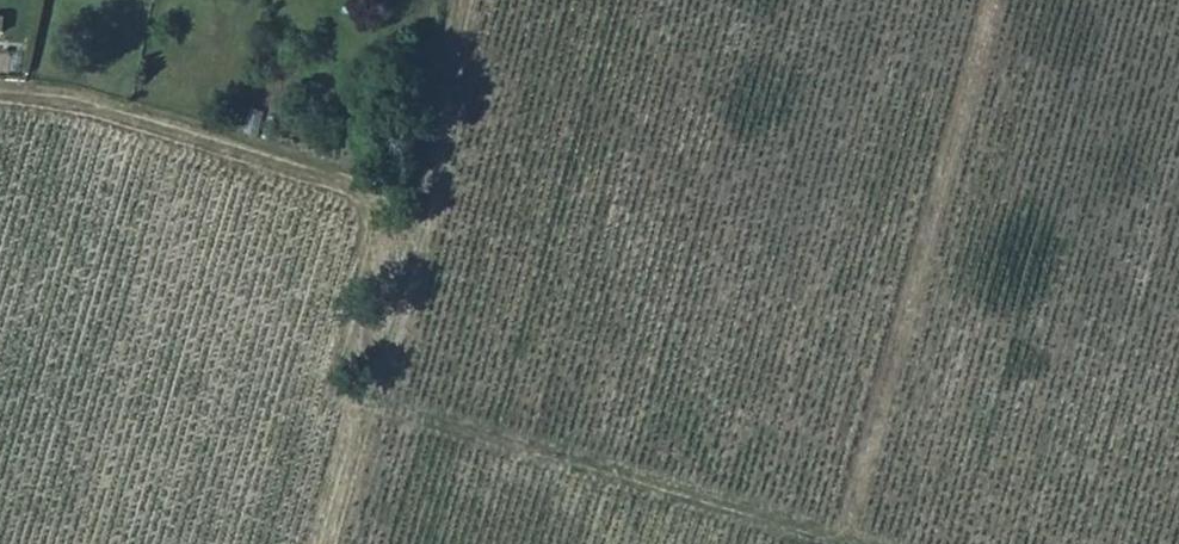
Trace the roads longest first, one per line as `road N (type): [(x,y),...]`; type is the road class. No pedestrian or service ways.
road 1 (track): [(851,543),(379,405)]

